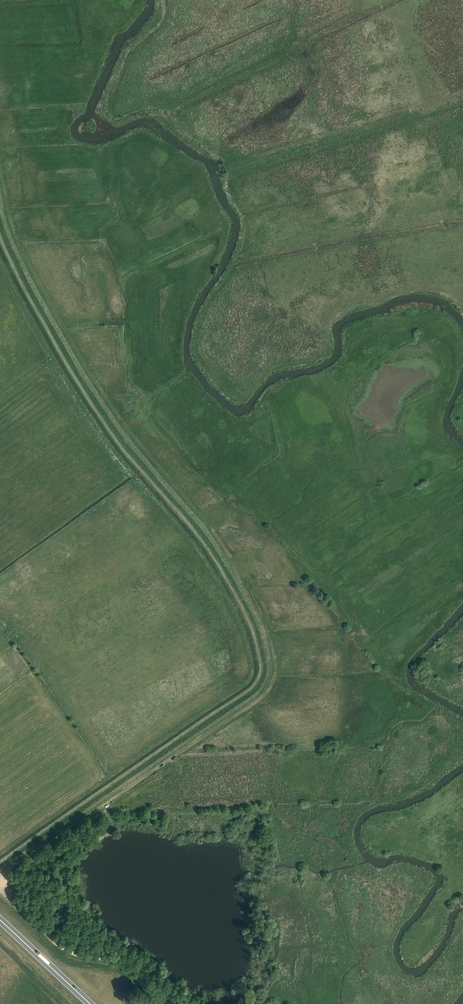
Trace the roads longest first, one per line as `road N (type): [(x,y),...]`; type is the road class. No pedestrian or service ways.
road 1 (track): [(0,875),(269,693),(277,675),(268,624),(236,561),(114,407),(21,247),(0,165)]
road 2 (track): [(0,890),(59,947),(127,968),(157,1003)]
road 3 (trunk): [(91,1003),(0,920)]

